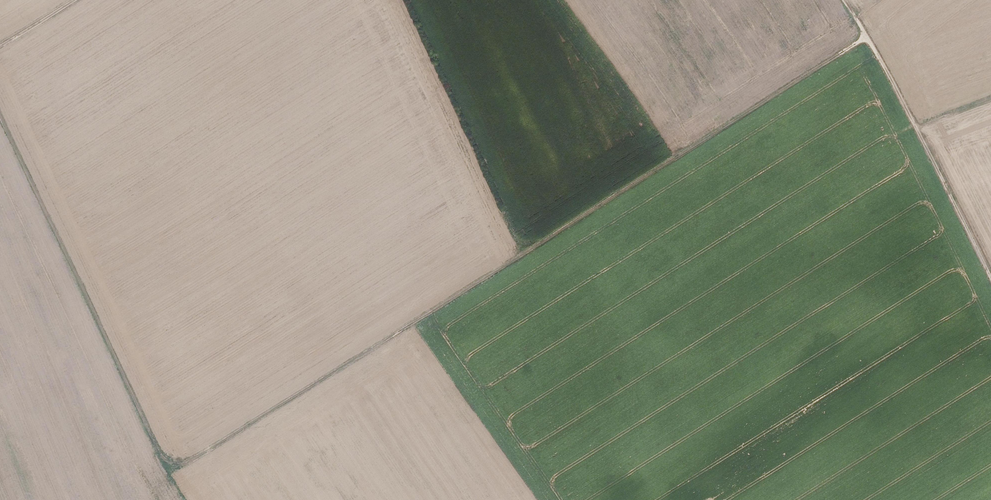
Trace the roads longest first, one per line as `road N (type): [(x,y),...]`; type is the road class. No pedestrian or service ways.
road 1 (track): [(0,117),(160,459),(183,464),(867,37)]
road 2 (track): [(844,0),(990,278)]

